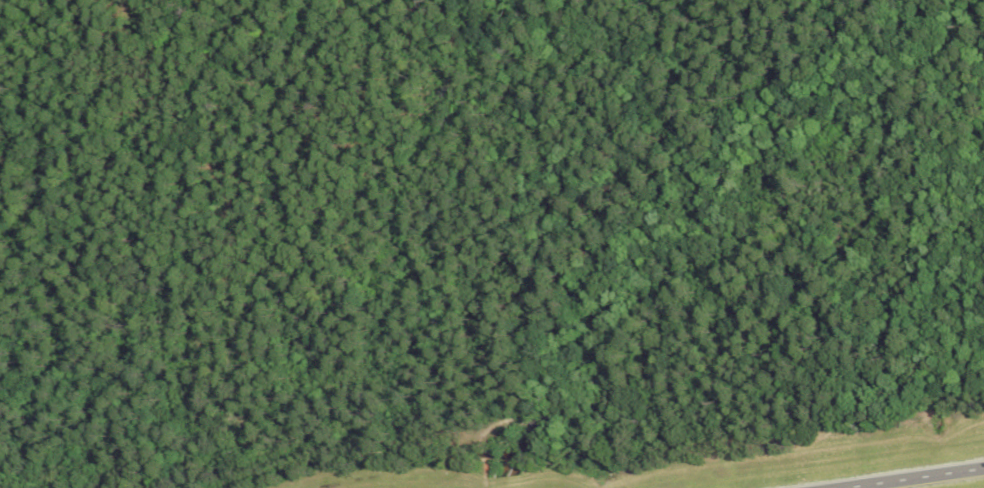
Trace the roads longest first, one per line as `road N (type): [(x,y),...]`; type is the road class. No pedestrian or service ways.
road 1 (trunk): [(983,465),(824,487)]

